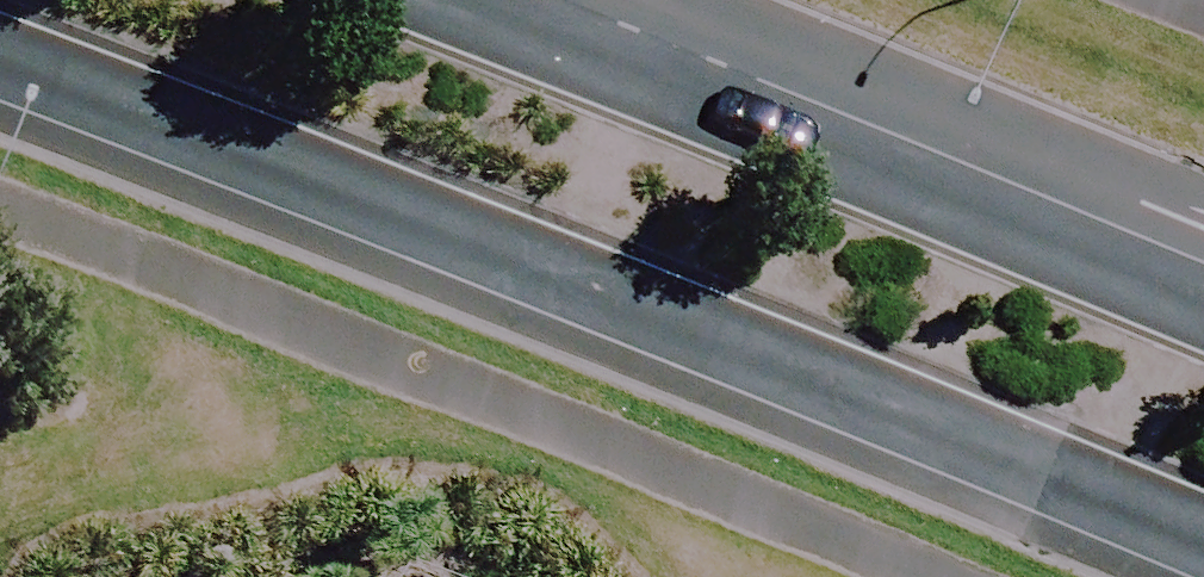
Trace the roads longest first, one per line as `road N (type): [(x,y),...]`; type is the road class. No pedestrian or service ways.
road 1 (primary): [(1203,565),(591,312),(0,93)]
road 2 (primary): [(503,0),(1203,288)]

